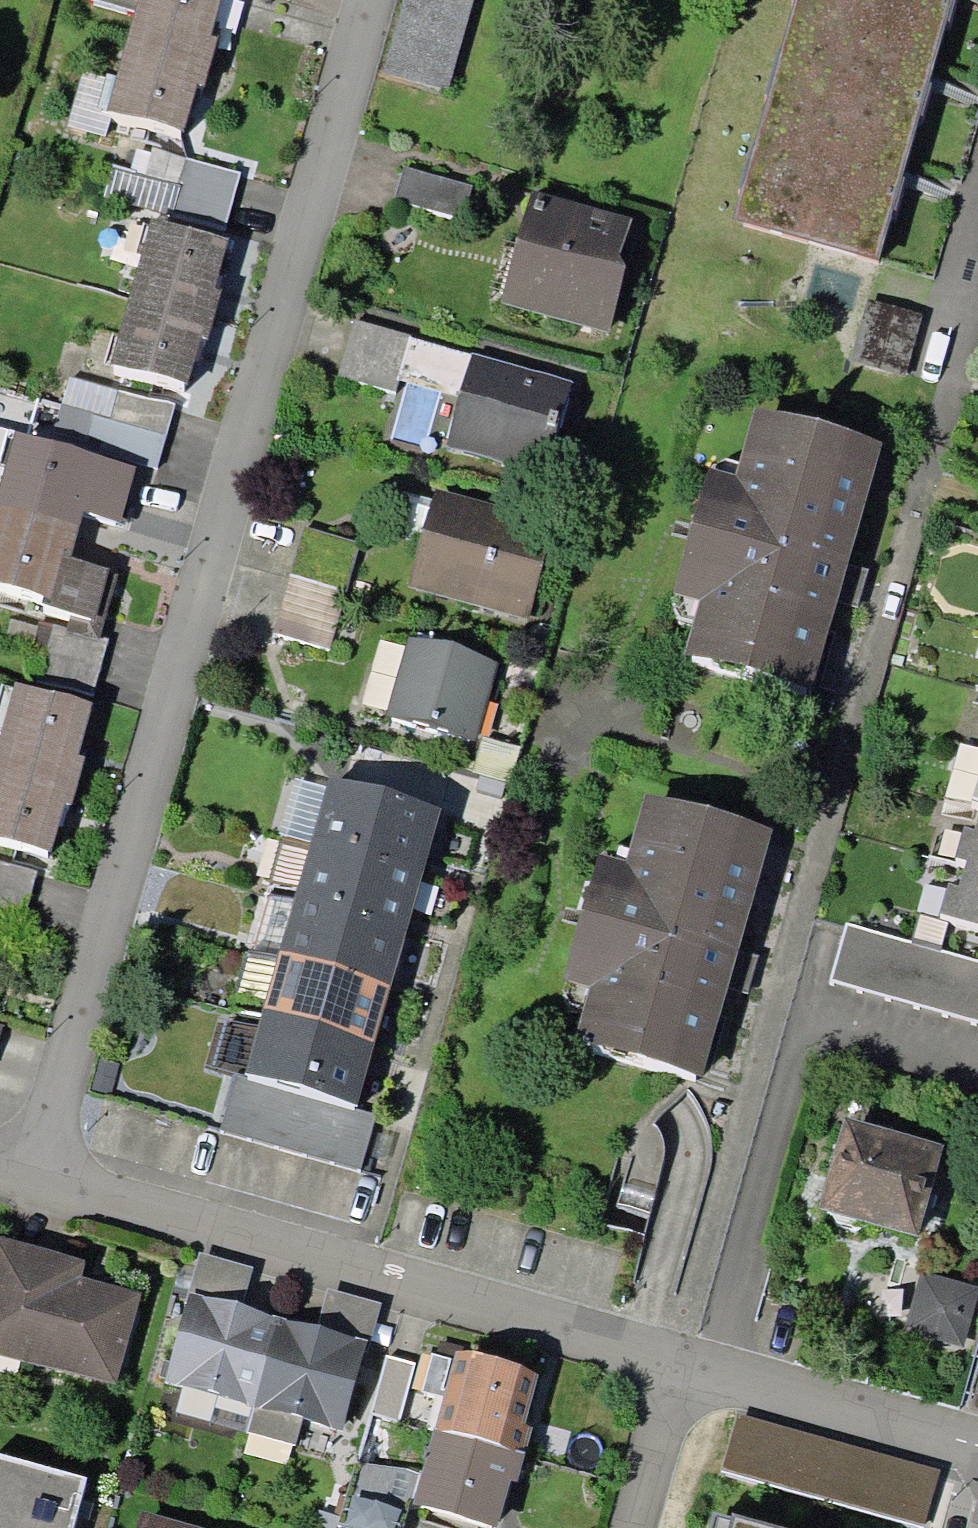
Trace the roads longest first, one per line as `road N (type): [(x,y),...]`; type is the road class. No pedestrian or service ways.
road 1 (residential): [(46,1178),(369,0)]
road 2 (residential): [(675,1365),(977,253)]
road 3 (residential): [(46,1178),(675,1365)]
road 4 (residential): [(675,1365),(977,1450)]
road 5 (residential): [(675,1365),(628,1527)]

